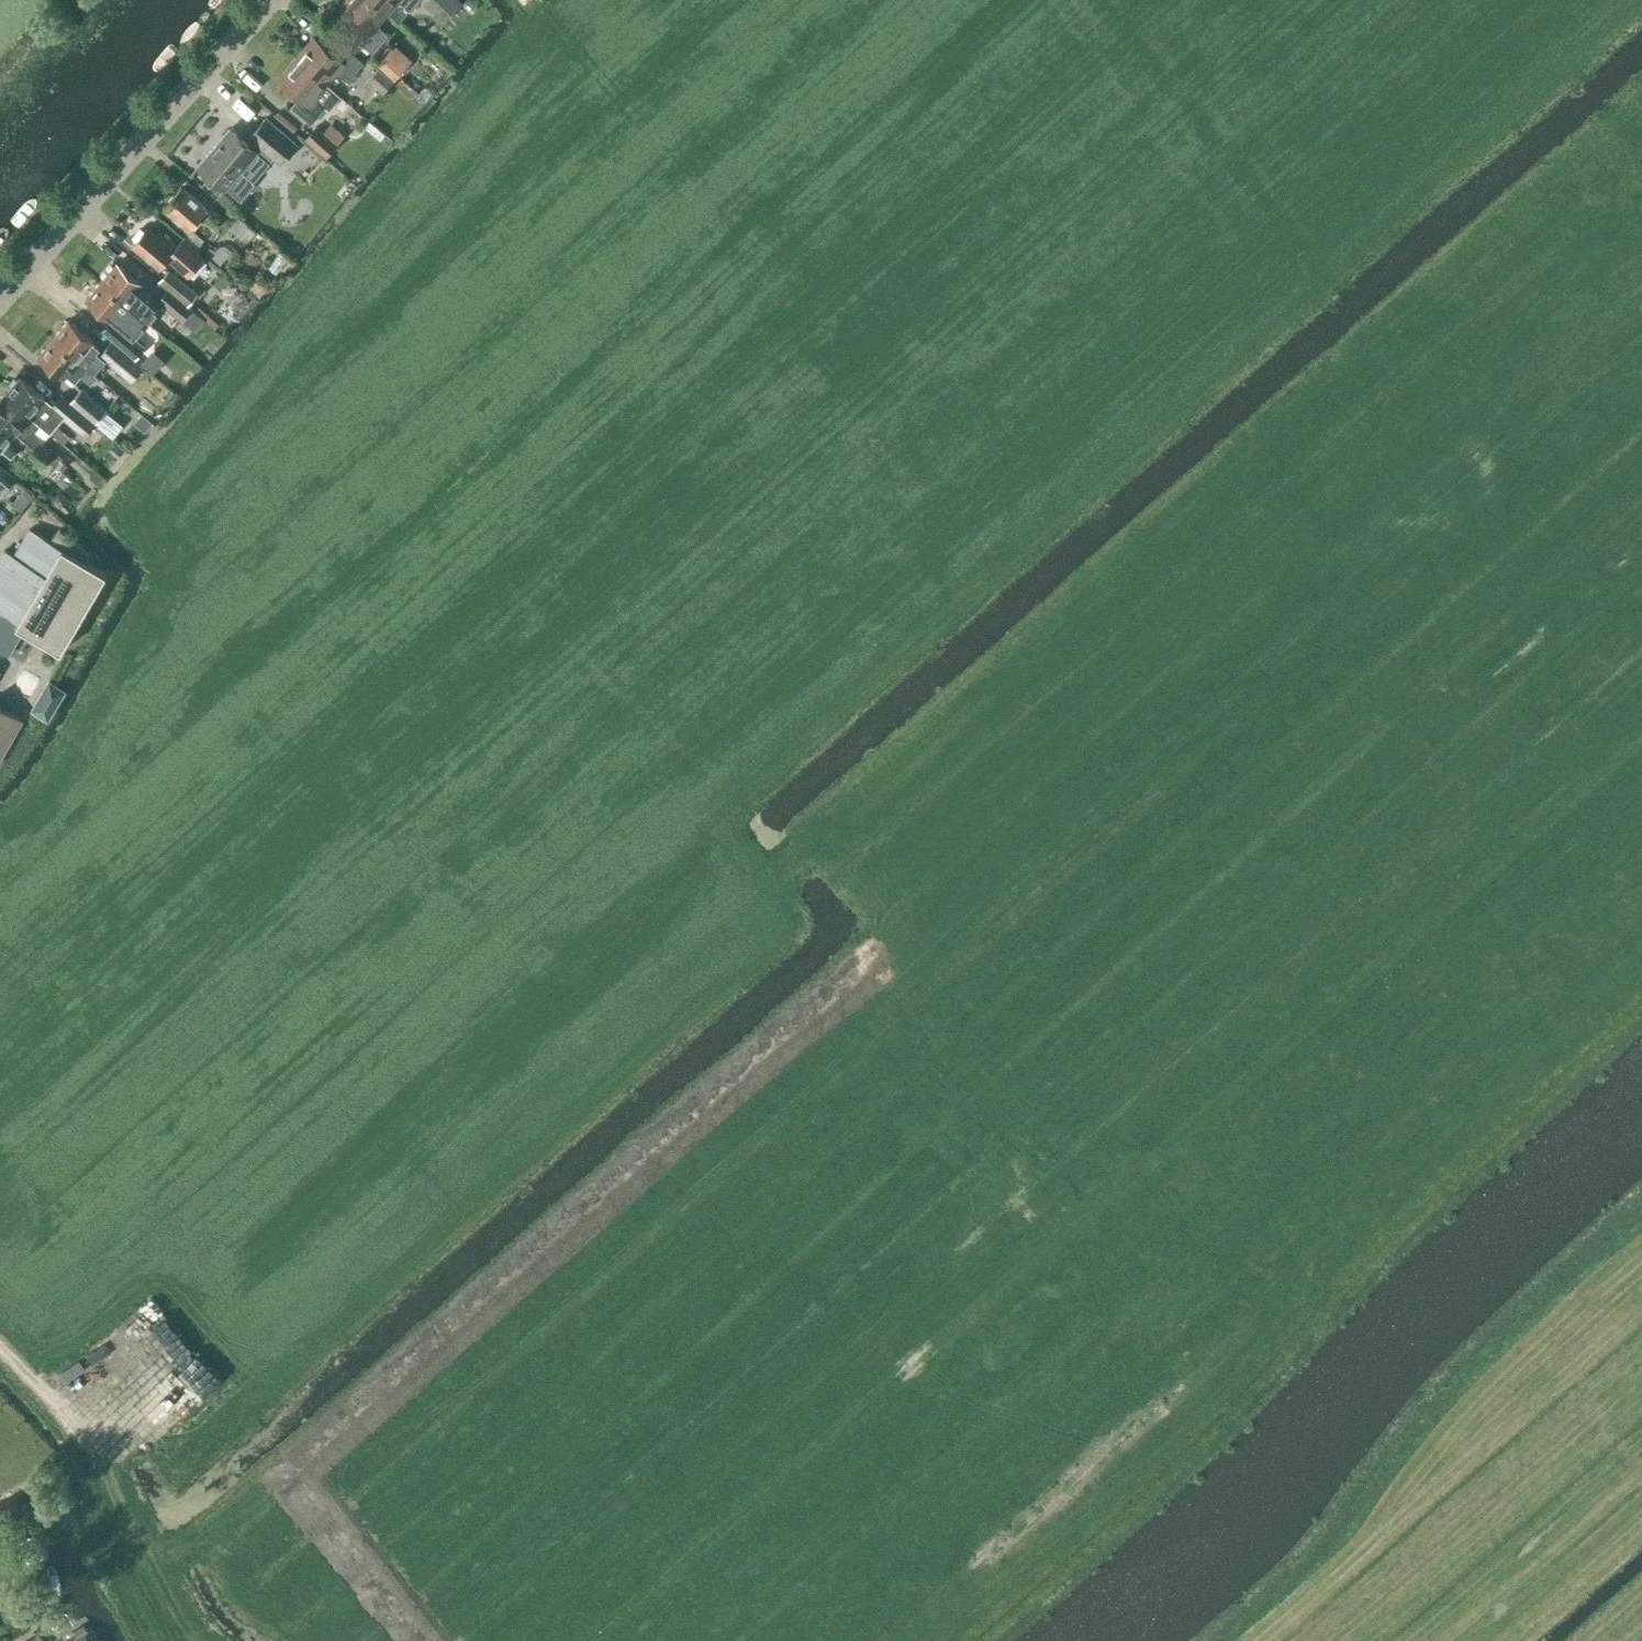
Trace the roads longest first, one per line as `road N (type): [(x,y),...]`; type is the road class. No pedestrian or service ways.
road 1 (tertiary): [(0,300),(271,0)]

